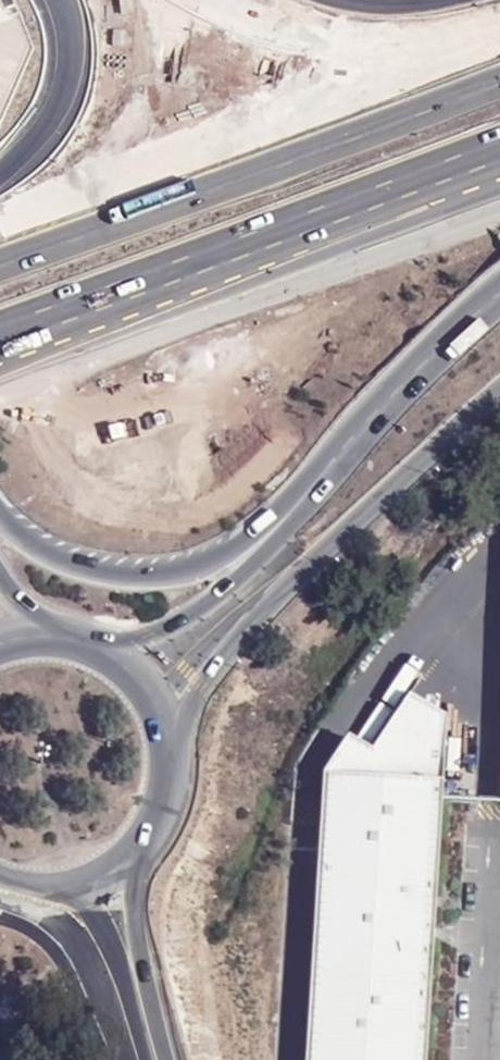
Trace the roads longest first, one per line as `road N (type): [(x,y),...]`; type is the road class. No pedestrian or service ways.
road 1 (motorway): [(473,330),(369,410),(257,529),(193,570),(146,577),(69,565),(26,541),(0,511)]
road 2 (motorway): [(0,326),(499,140)]
road 3 (motorway): [(499,79),(0,261)]
road 4 (primary): [(473,330),(237,580),(178,621),(102,650)]
road 5 (primary): [(171,746),(193,700),(247,630),(499,392)]
road 6 (motorway): [(0,371),(281,271)]
road 7 (motorway): [(281,271),(499,187)]
road 8 (motorway): [(281,271),(499,194)]
road 9 (motorway): [(54,0),(63,42),(62,94),(50,121),(0,171)]
road 10 (secondary): [(40,894),(72,932),(120,1017)]
road 11 (secondary): [(120,1017),(114,872)]
road 12 (primary): [(114,872),(154,830),(166,804),(171,746)]
road 13 (primary): [(171,746),(148,690),(102,650)]

